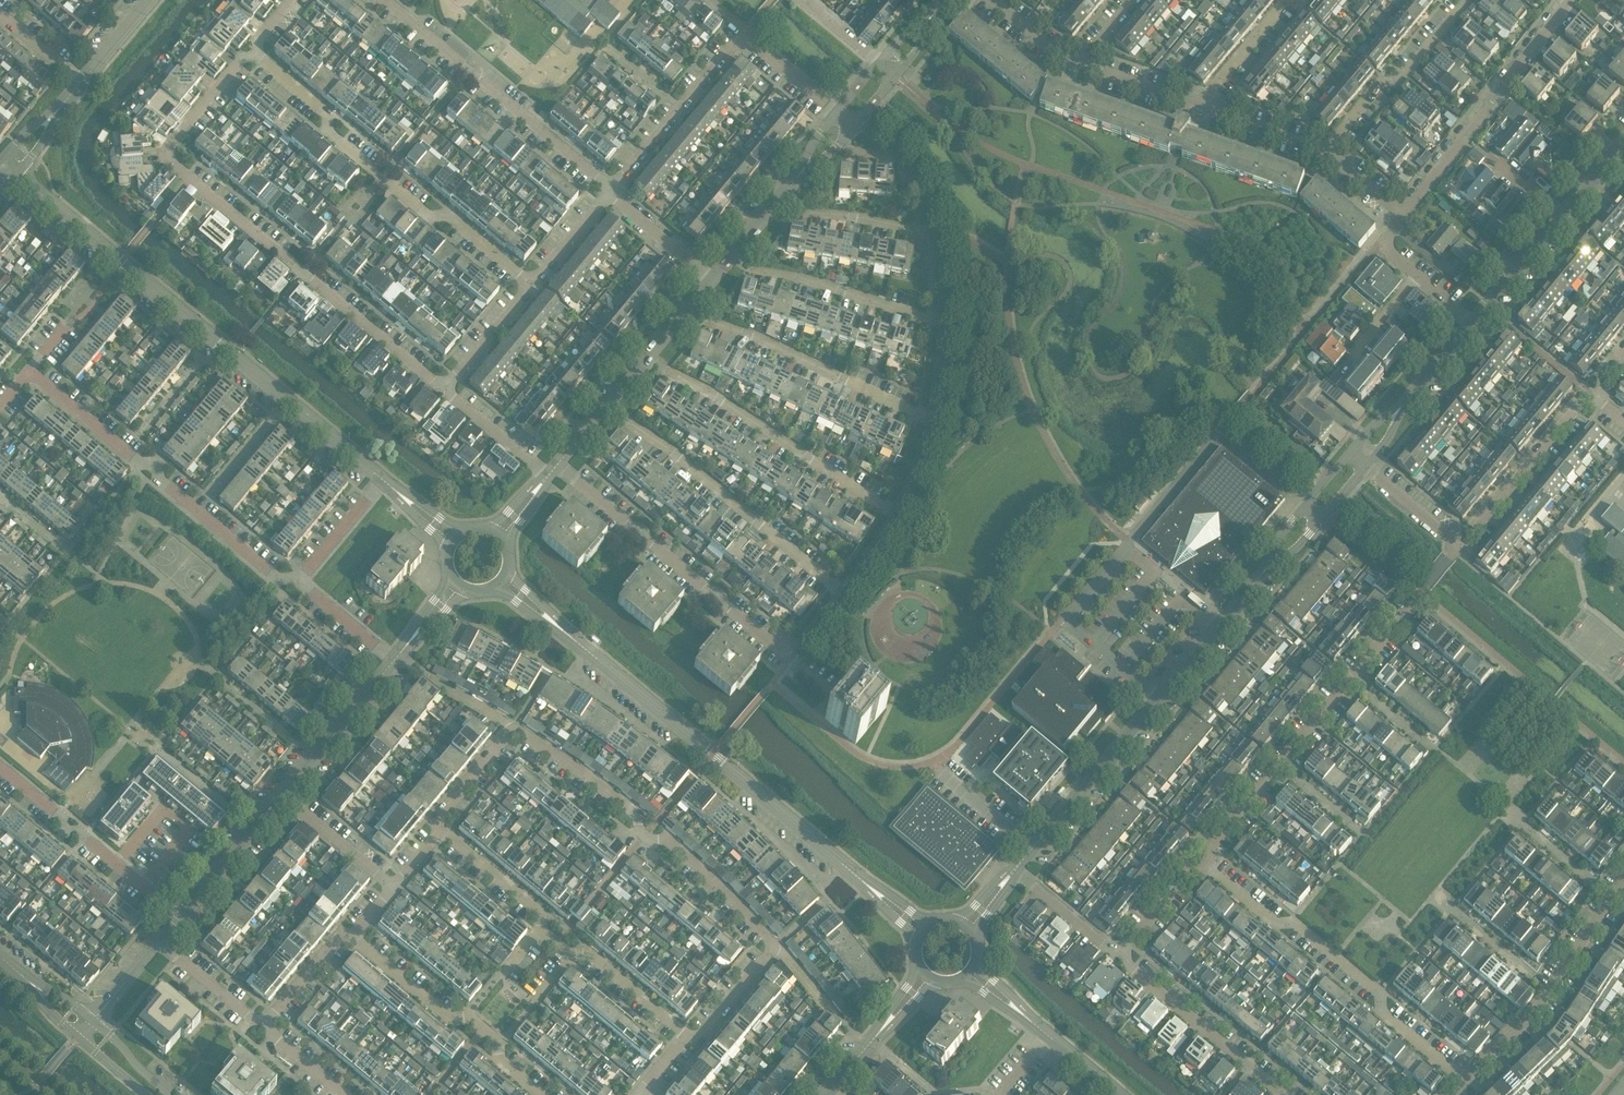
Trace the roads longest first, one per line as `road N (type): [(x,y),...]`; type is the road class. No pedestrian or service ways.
road 1 (residential): [(447,385),(168,159),(169,146),(251,50)]
road 2 (unclassified): [(382,482),(19,175)]
road 3 (residential): [(839,592),(787,656),(556,466)]
road 4 (residential): [(1015,869),(1255,583)]
road 5 (residential): [(864,884),(581,644)]
road 6 (residential): [(530,284),(328,132),(326,115),(251,50)]
road 7 (residential): [(1464,1083),(1388,1019),(1381,994),(1337,957),(1296,924),(1275,922),(1199,862)]
road 8 (residential): [(778,945),(675,847),(642,839),(632,809),(514,727)]
road 9 (residential): [(1199,862),(1421,592)]
road 10 (residential): [(298,581),(276,578),(160,481),(154,467),(139,464),(29,376)]
road 11 (residential): [(839,592),(607,405)]
road 12 (residential): [(607,191),(385,0)]
road 13 (residential): [(893,511),(647,357)]
road 14 (residential): [(1403,214),(1571,0)]
road 15 (residential): [(927,418),(709,322),(689,305)]
road 16 (residential): [(1464,1083),(1535,1014),(1623,880)]
road 17 (residential): [(180,916),(79,832),(66,832),(64,821),(0,767)]
road 18 (residential): [(941,324),(756,268),(734,252)]
road 19 (residential): [(1287,1094),(1120,958)]
road 20 (residential): [(1487,309),(1623,144)]
road 21 (residential): [(1326,149),(1378,84),(1399,77),(1465,0)]
road 22 (residential): [(607,191),(711,66),(744,40)]
road 23 (residential): [(1460,545),(1590,393)]
road 24 (residential): [(283,794),(393,661)]
road 25 (residential): [(1255,583),(1328,515),(1366,468)]
road 26 (residential): [(180,916),(283,794)]
road 27 (residential): [(1348,454),(1292,520),(1255,583)]
road 28 (residential): [(542,934),(536,910),(435,826)]
road 29 (residential): [(468,1018),(444,1017),(344,934)]
road 30 (residential): [(926,229),(808,211),(780,198)]
road 31 (residential): [(688,1037),(594,960),(568,956)]
road 32 (residential): [(1199,108),(1295,0)]
road 33 (residential): [(392,887),(283,794)]
road 34 (residential): [(1120,958),(1015,869)]
road 35 (residential): [(712,279),(607,191)]
road 36 (residential): [(549,474),(447,385)]
road 37 (residential): [(267,1022),(160,941)]
road 38 (residential): [(1326,149),(1199,108)]
road 39 (residential): [(688,1037),(702,1033),(778,945)]
road 40 (residential): [(447,385),(530,284)]
road 41 (residential): [(1199,108),(1076,64)]
road 42 (unclassified): [(298,581),(382,482)]
road 43 (residential): [(435,826),(514,727)]
road 44 (residential): [(1120,958),(1199,862)]
road 45 (residential): [(393,661),(298,581)]
road 46 (residential): [(1460,545),(1366,468)]
road 47 (residential): [(530,284),(607,191)]

